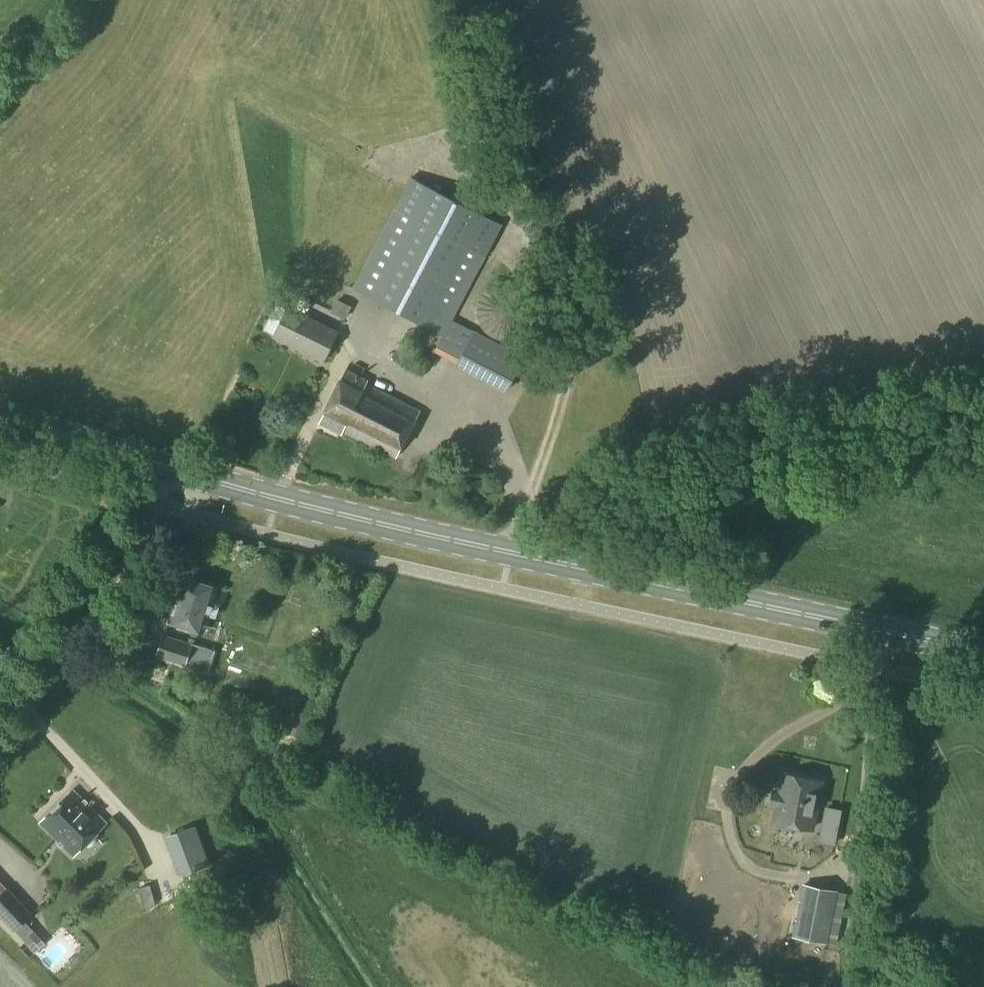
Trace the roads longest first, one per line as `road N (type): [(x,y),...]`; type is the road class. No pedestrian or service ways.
road 1 (primary): [(983,654),(302,508),(0,415)]
road 2 (track): [(506,554),(528,473),(983,405)]
road 3 (track): [(460,0),(559,319),(551,396),(528,473)]
road 4 (track): [(855,986),(854,849),(887,633)]
road 5 (track): [(159,502),(113,586),(0,717)]

